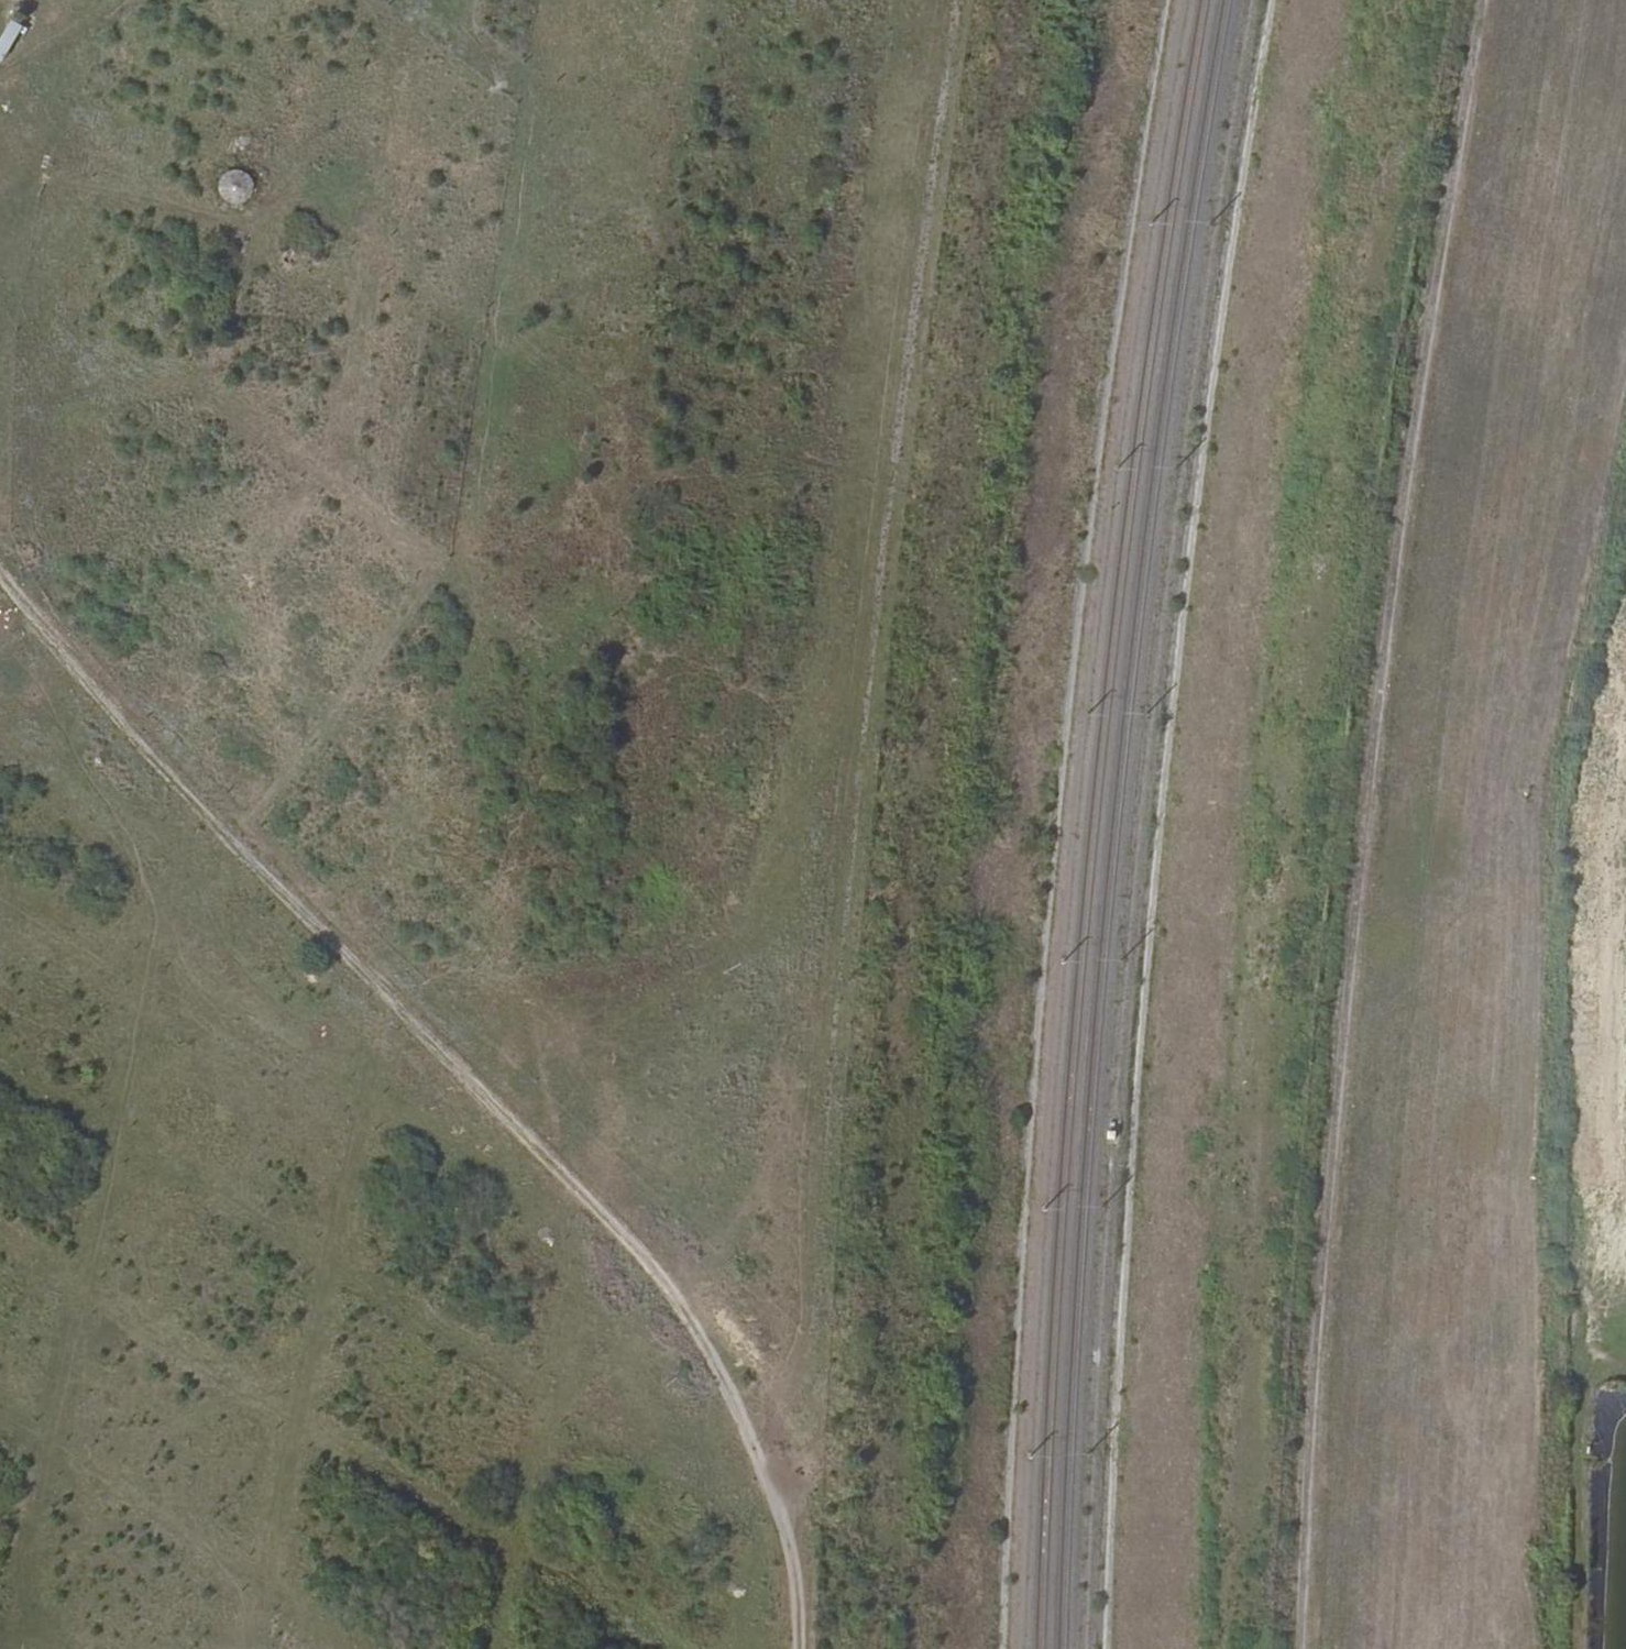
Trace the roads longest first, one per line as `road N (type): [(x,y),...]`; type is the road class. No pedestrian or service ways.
road 1 (track): [(802,1648),(783,1522),(718,1367),(641,1263),(0,590)]

